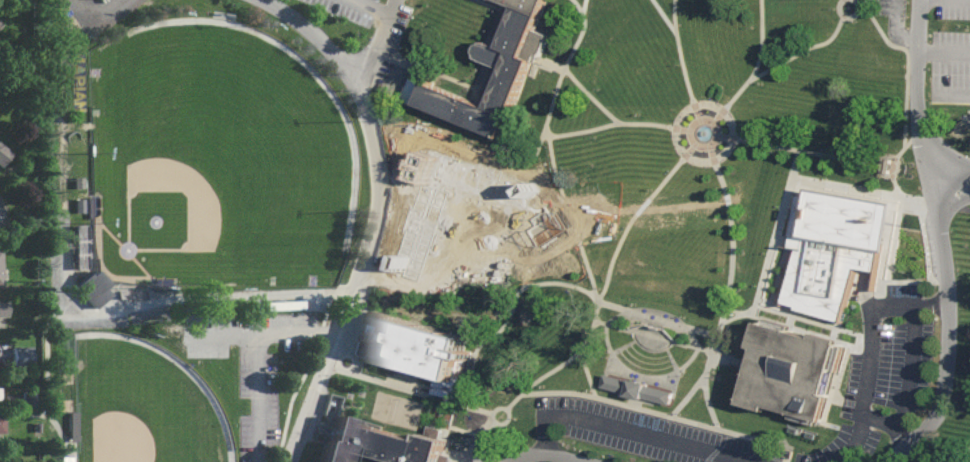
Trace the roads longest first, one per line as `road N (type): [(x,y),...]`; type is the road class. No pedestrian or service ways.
road 1 (residential): [(896,461),(948,389),(945,239),(919,115),(921,0)]
road 2 (residential): [(397,0),(370,74),(367,106),(383,184),(378,244),(357,294)]
road 3 (residential): [(357,294),(290,461)]
road 4 (residential): [(256,0),(299,20),(367,106)]

